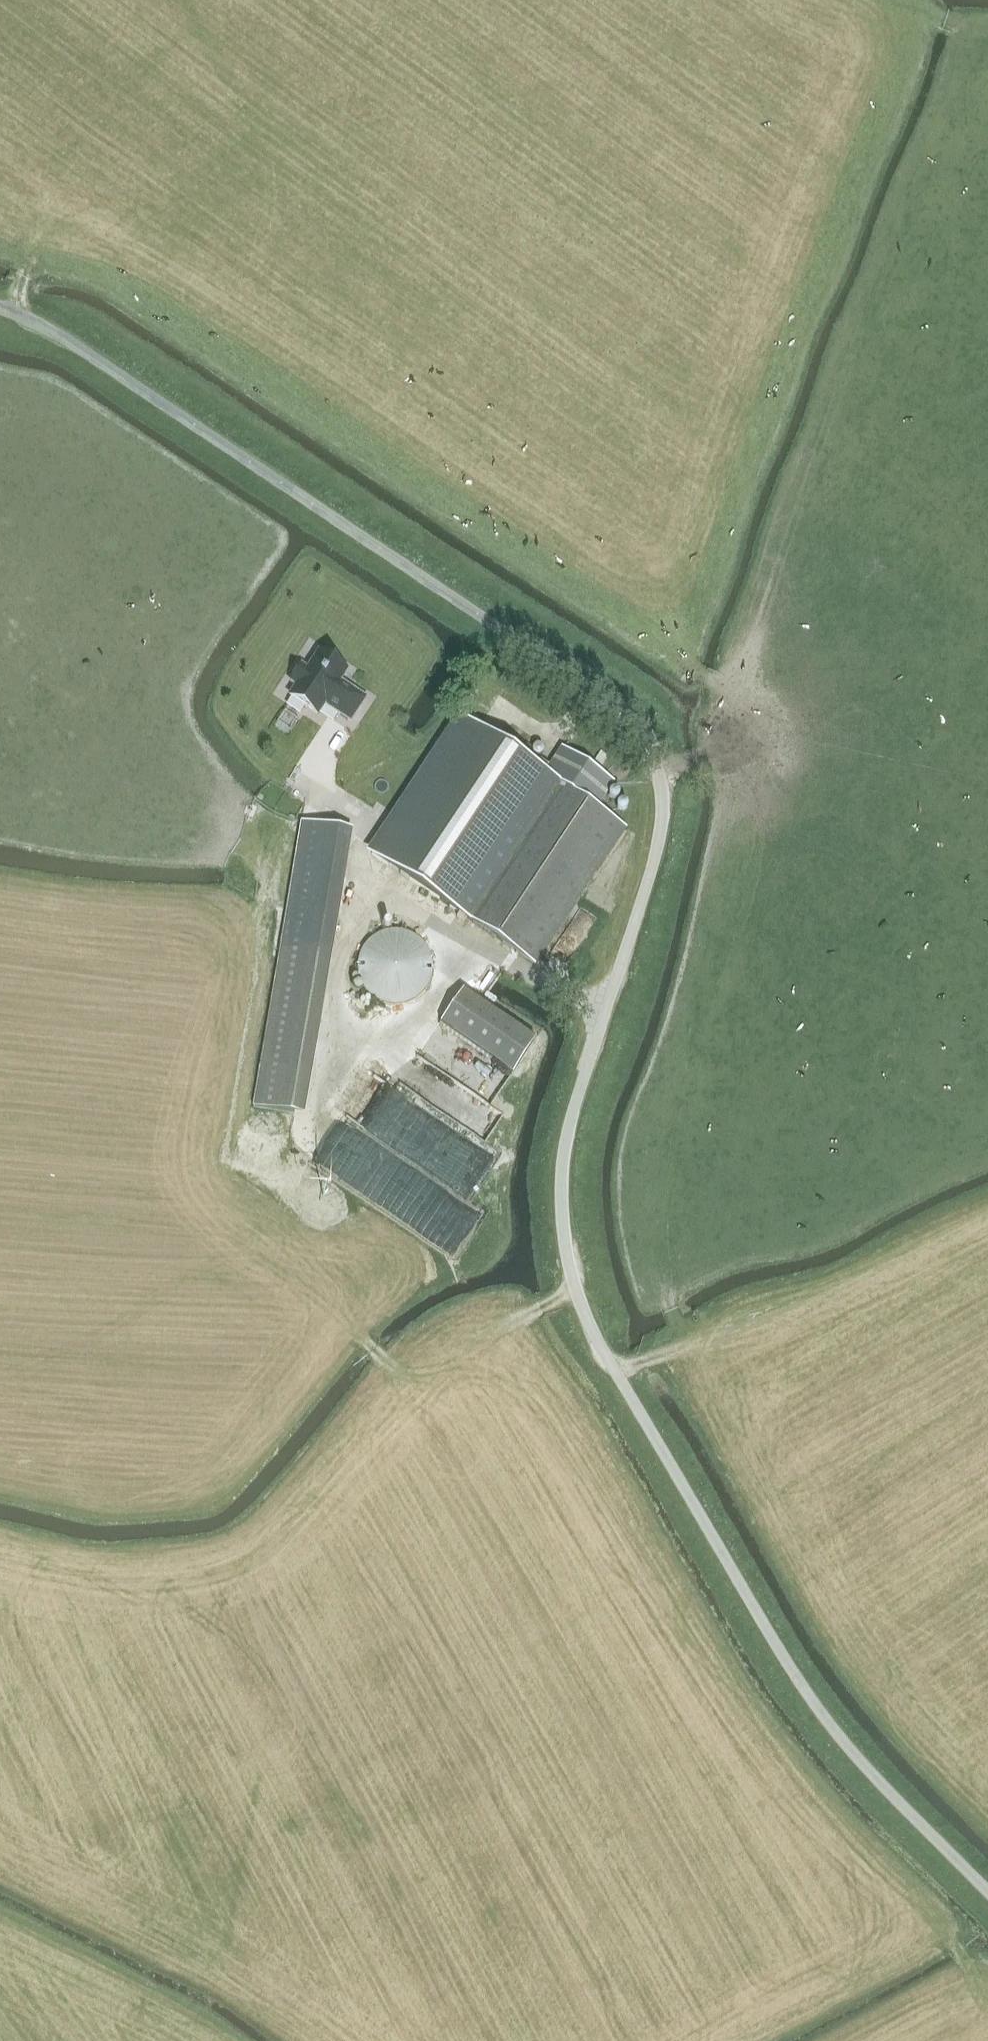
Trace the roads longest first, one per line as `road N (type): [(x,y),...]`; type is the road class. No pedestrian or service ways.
road 1 (unclassified): [(987,1907),(821,1725),(705,1544),(575,1296),(561,1224),(561,1163),(662,832),(665,797),(647,738),(581,682),(0,318)]
road 2 (track): [(575,1296),(429,1360),(365,1402),(226,1545),(148,1561),(0,1540)]
road 3 (track): [(612,1372),(987,1214)]

